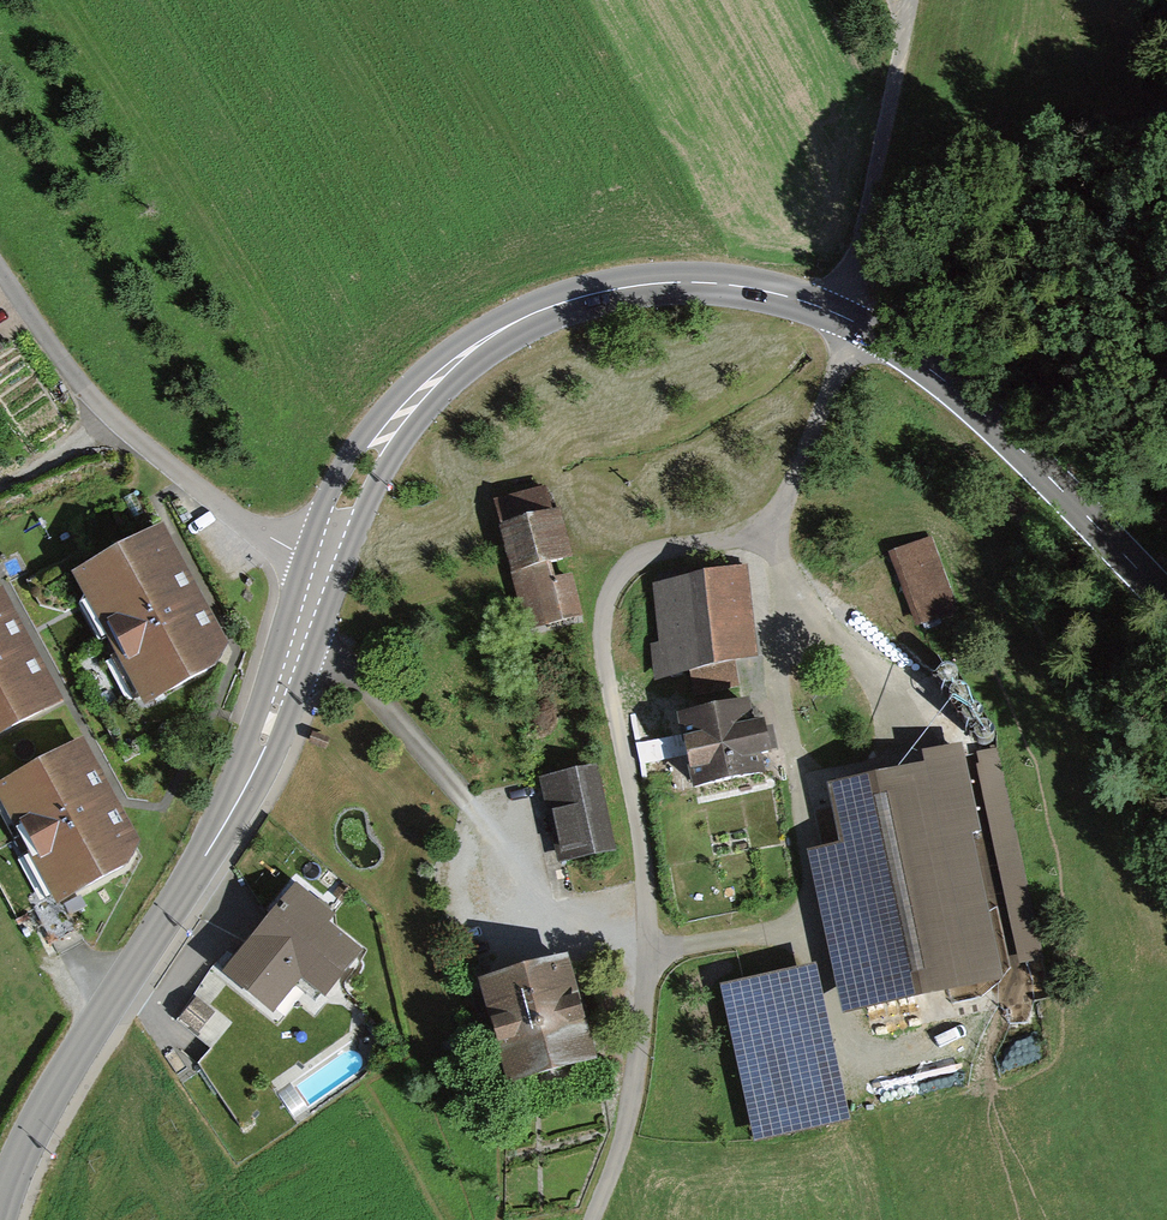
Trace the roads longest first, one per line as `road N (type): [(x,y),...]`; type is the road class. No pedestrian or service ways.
road 1 (residential): [(847,315),(814,431),(789,492),(759,528),(648,552),(614,578),(601,661),(632,791),(651,960),(631,1108),(588,1219)]
road 2 (tertiary): [(0,1208),(61,1076),(230,810),(326,563)]
road 3 (tertiary): [(326,563),(364,458),(395,414),(471,347),(555,308),(646,285),(722,282),(847,315)]
road 4 (residential): [(326,563),(202,492),(112,424),(0,282)]
road 5 (tertiary): [(847,315),(994,424),(1166,601)]
road 6 (track): [(910,0),(847,315)]

